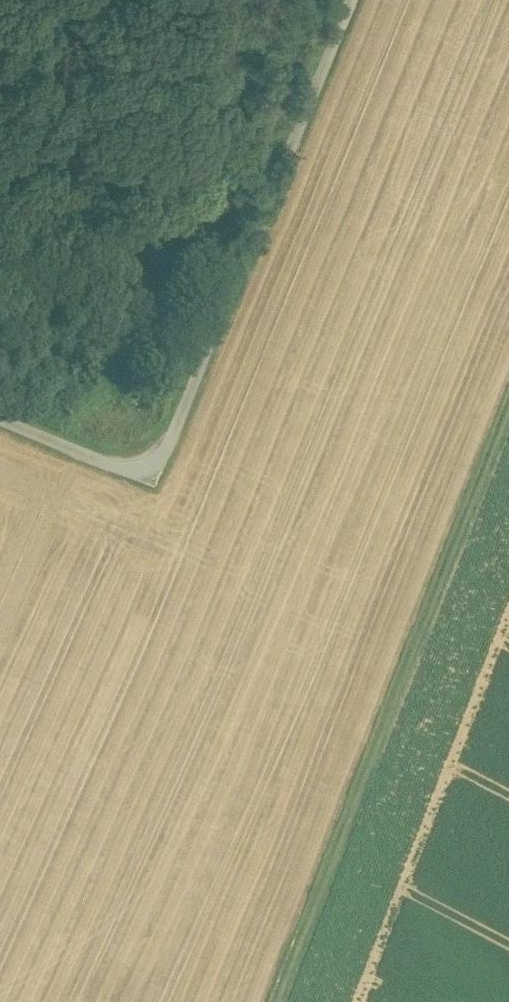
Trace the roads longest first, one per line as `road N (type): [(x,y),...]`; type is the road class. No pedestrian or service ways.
road 1 (unclassified): [(349,0),(167,471),(0,397)]

